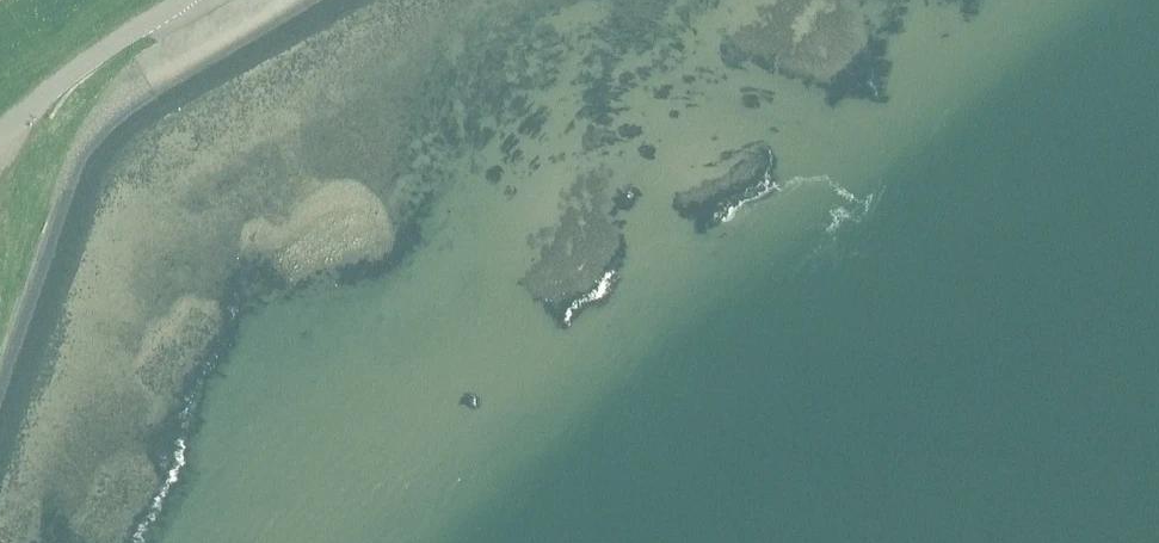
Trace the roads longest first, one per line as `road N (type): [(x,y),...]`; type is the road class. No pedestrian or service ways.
road 1 (unclassified): [(0,132),(49,87),(180,0)]

